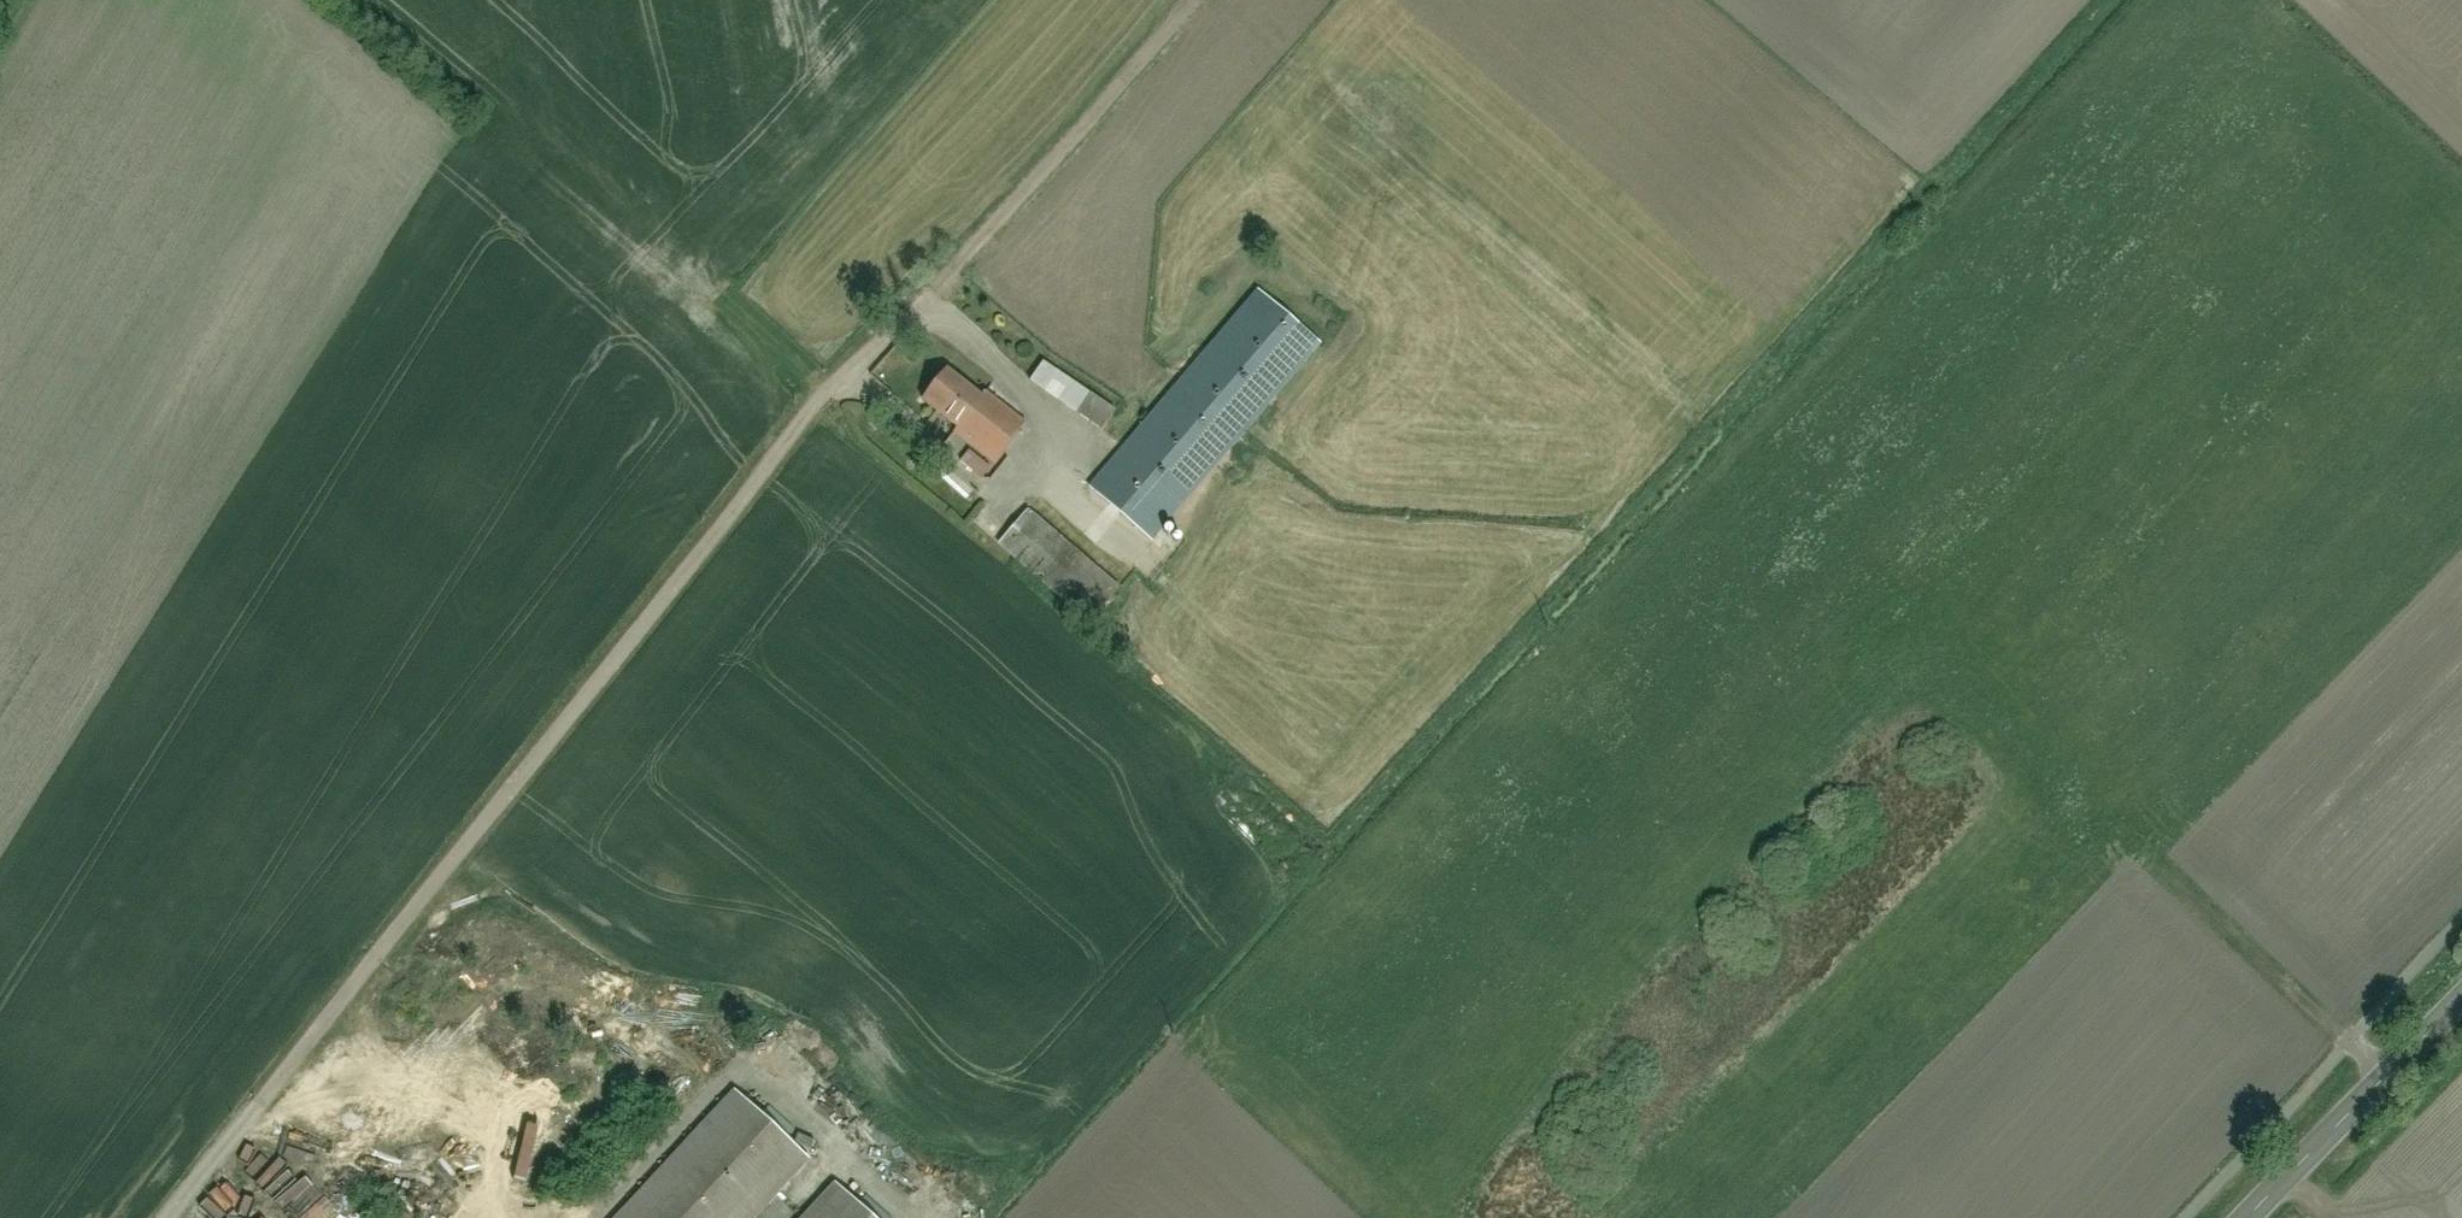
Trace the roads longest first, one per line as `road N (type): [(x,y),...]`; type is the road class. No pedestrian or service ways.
road 1 (tertiary): [(2461,1000),(2253,1217)]

